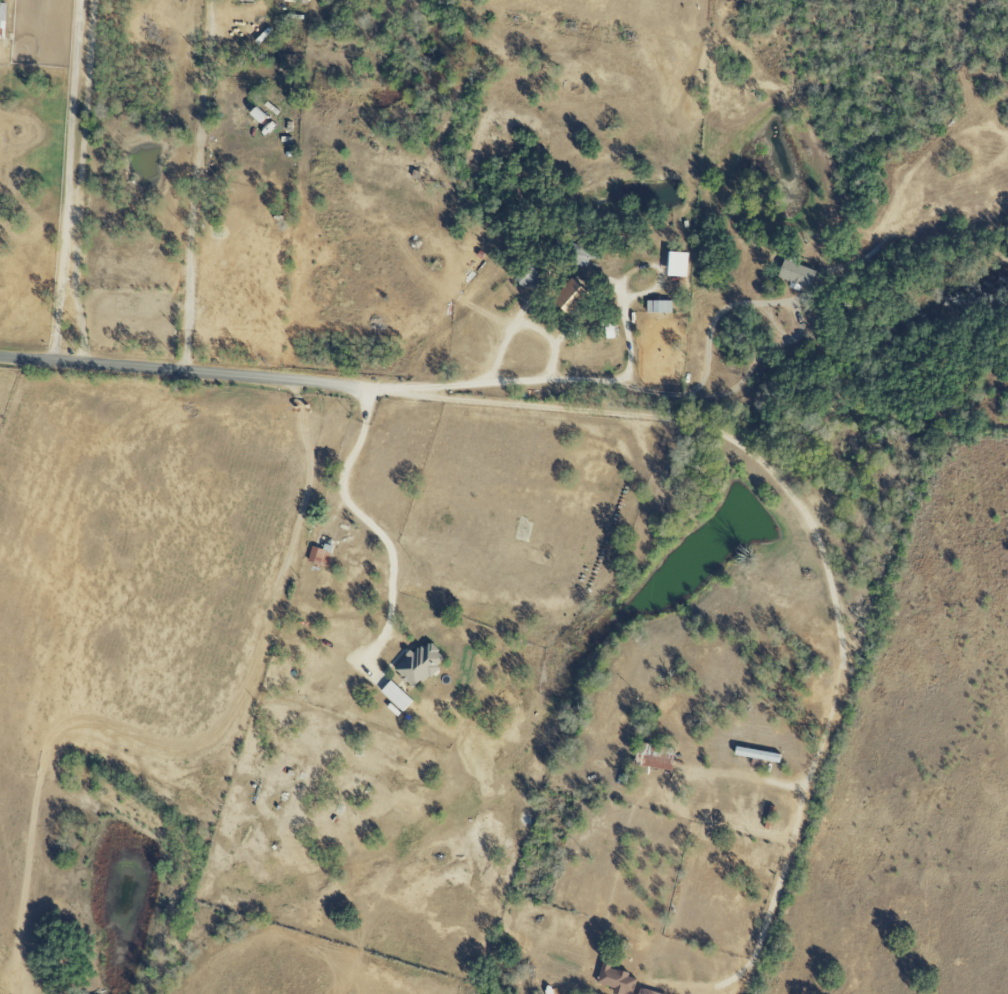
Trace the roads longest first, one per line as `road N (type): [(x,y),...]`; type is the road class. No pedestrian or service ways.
road 1 (residential): [(0,357),(350,388)]

